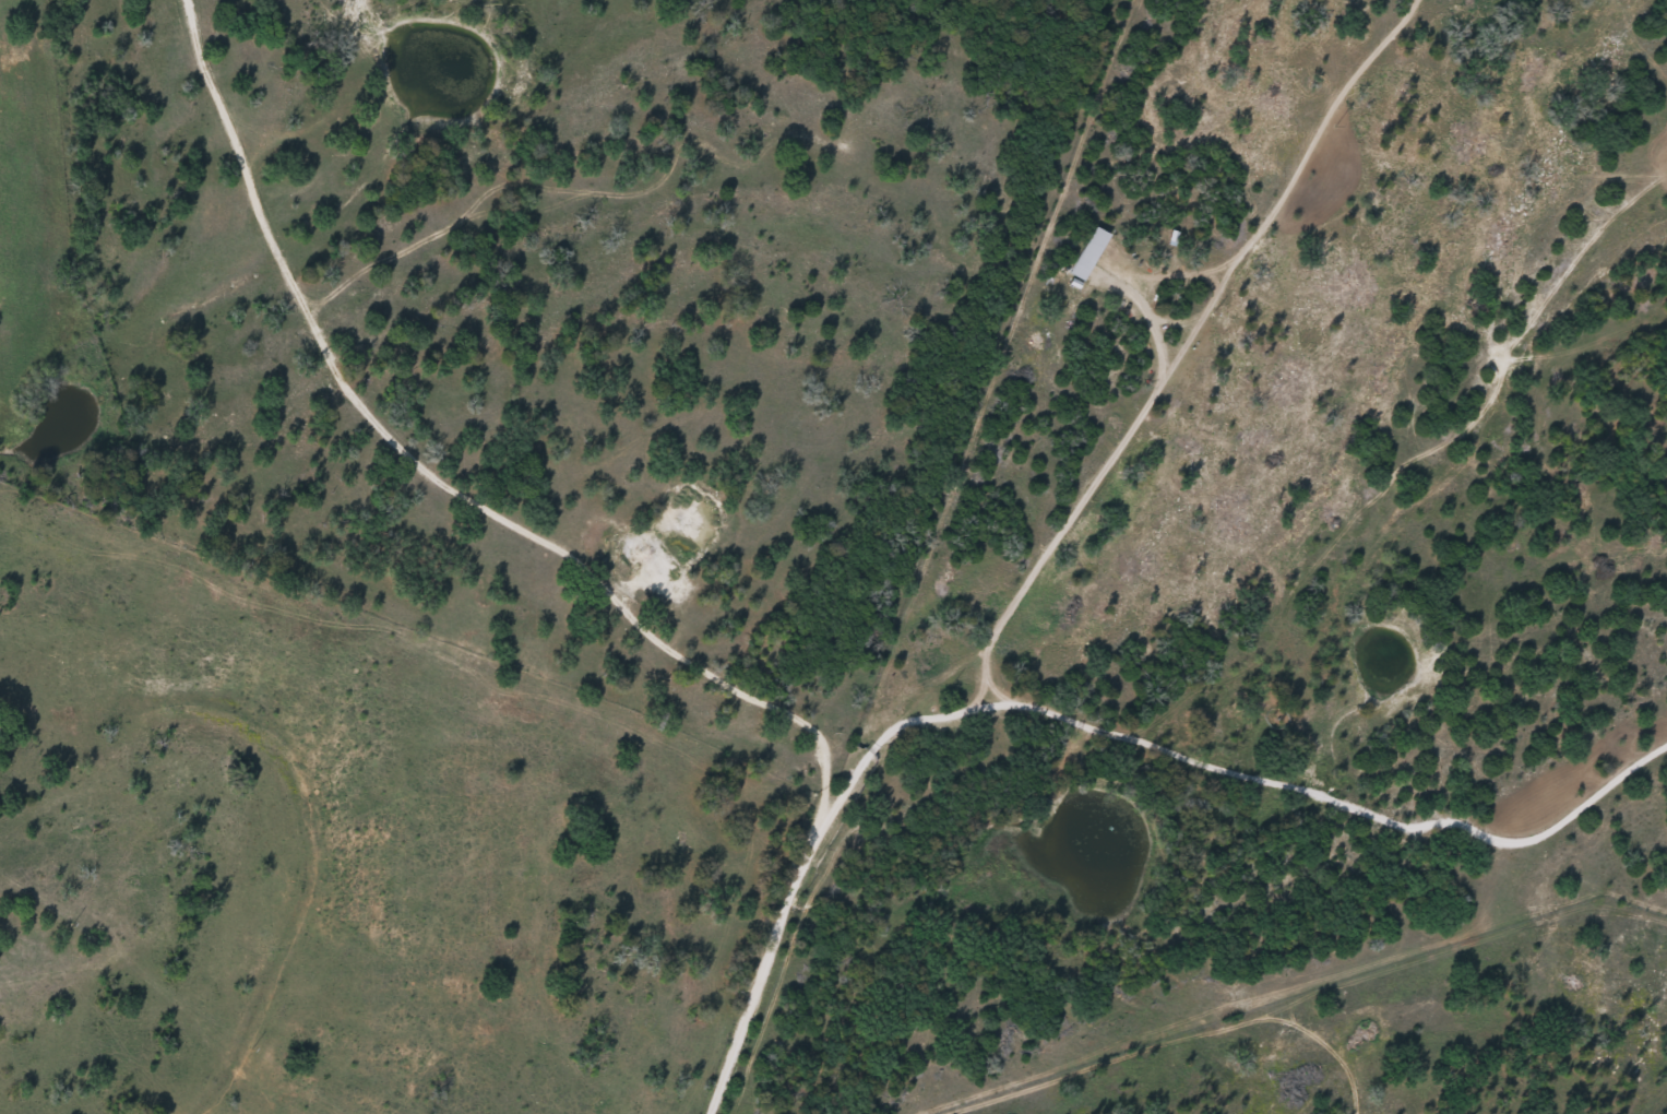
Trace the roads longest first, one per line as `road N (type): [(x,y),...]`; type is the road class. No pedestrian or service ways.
road 1 (residential): [(729,1113),(800,940)]

